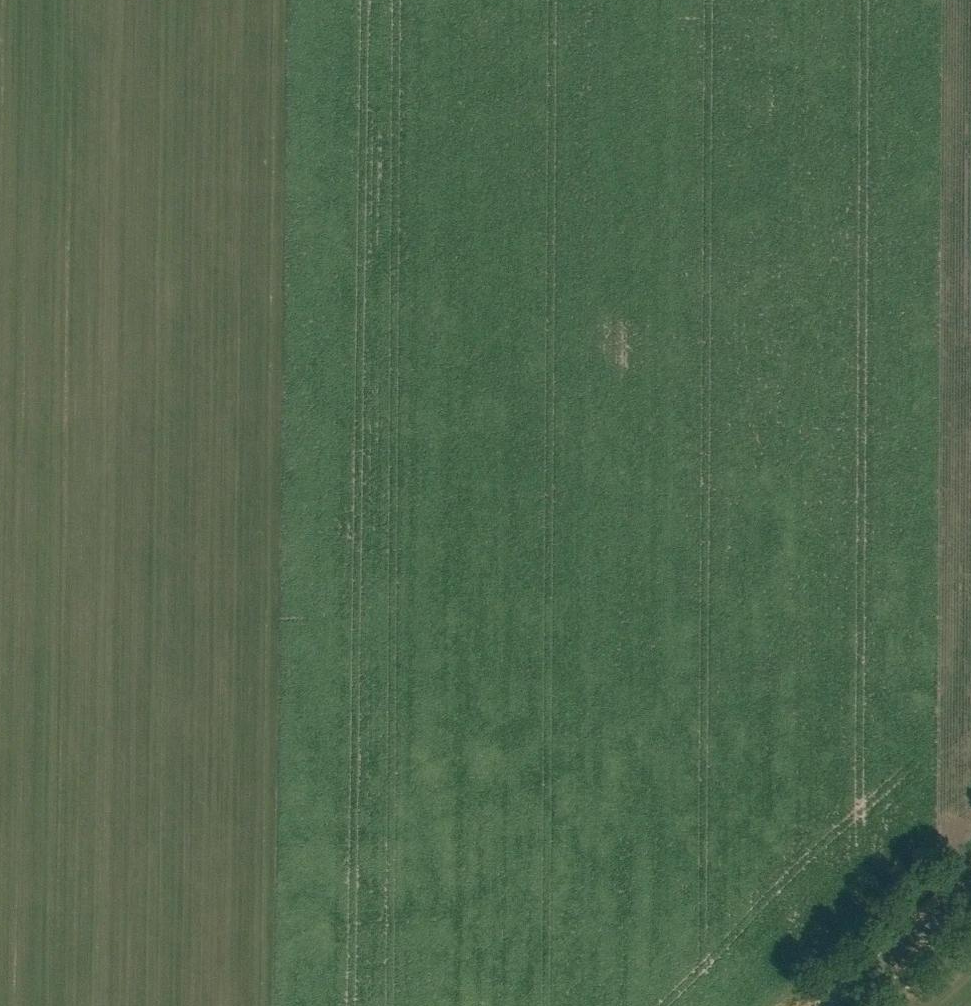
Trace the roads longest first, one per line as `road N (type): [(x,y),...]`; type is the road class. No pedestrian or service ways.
road 1 (unclassified): [(839,1005),(970,889)]

